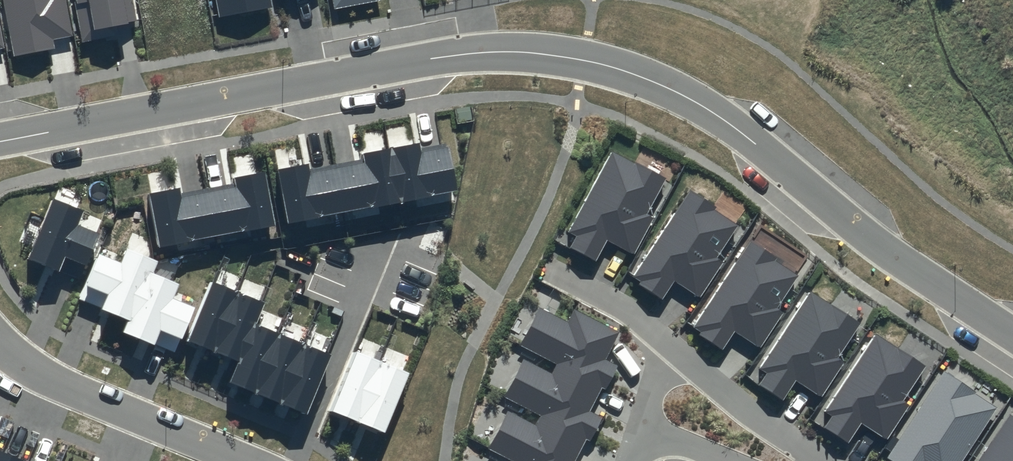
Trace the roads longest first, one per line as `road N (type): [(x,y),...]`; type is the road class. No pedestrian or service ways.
road 1 (residential): [(0,142),(419,63),(477,56),(580,61),(668,92),(722,126),(849,234),(1012,343)]
road 2 (residential): [(238,460),(40,379),(0,353)]
road 3 (residential): [(817,460),(670,347)]
road 4 (residential): [(670,347),(548,269)]

